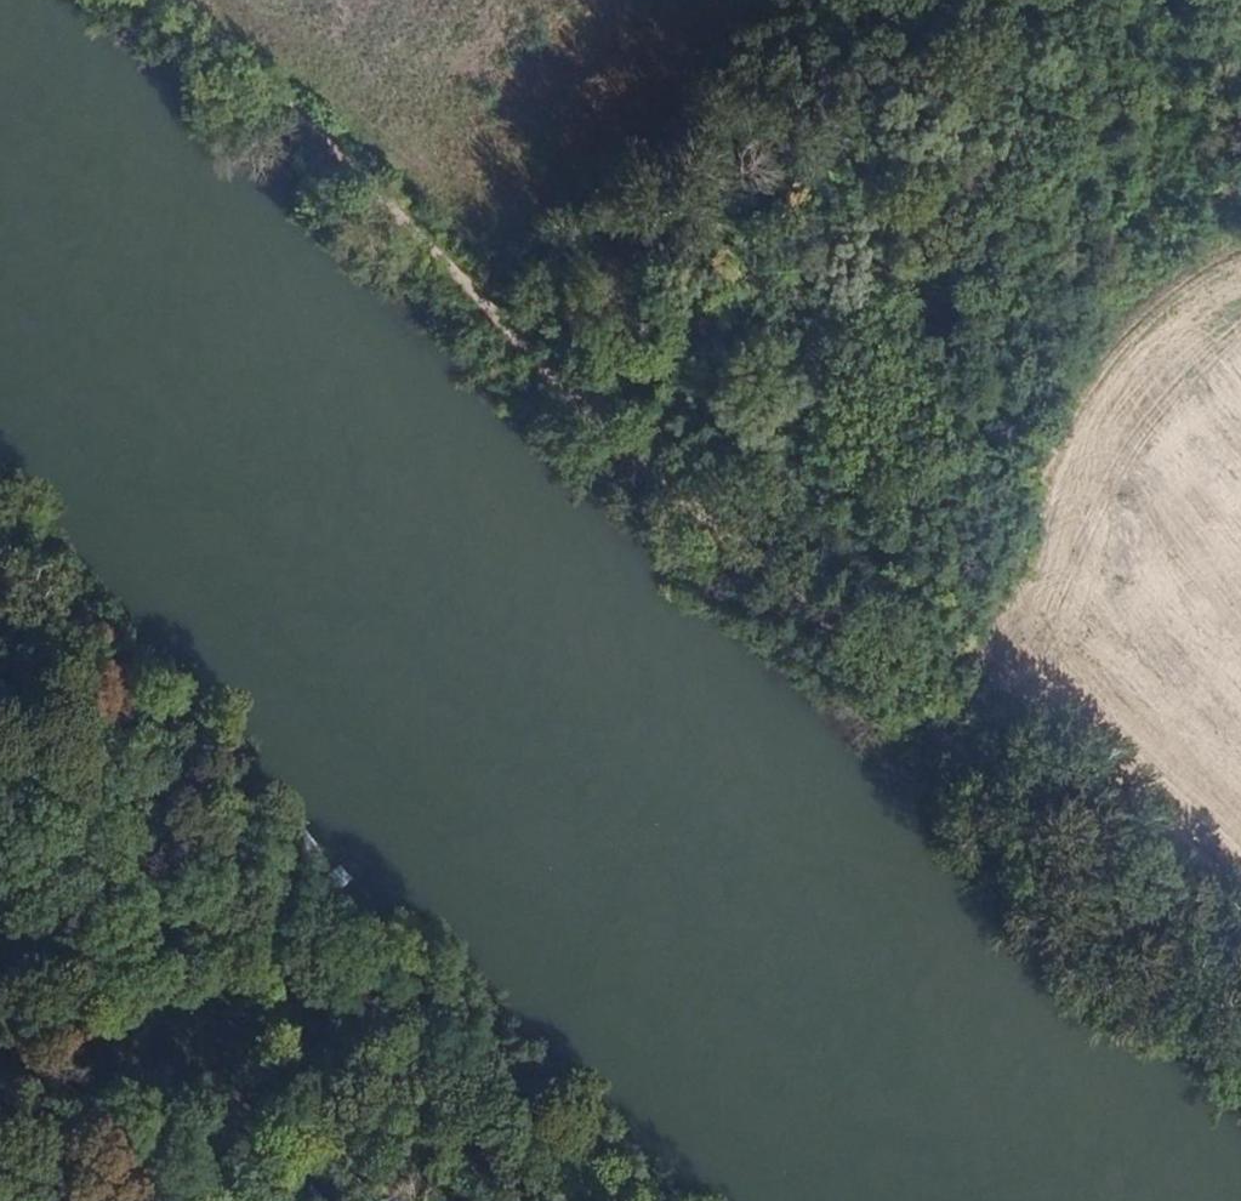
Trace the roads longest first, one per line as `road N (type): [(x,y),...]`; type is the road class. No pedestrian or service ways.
road 1 (track): [(801,0),(660,120),(611,145),(566,155),(512,151),(467,128),(329,0)]

